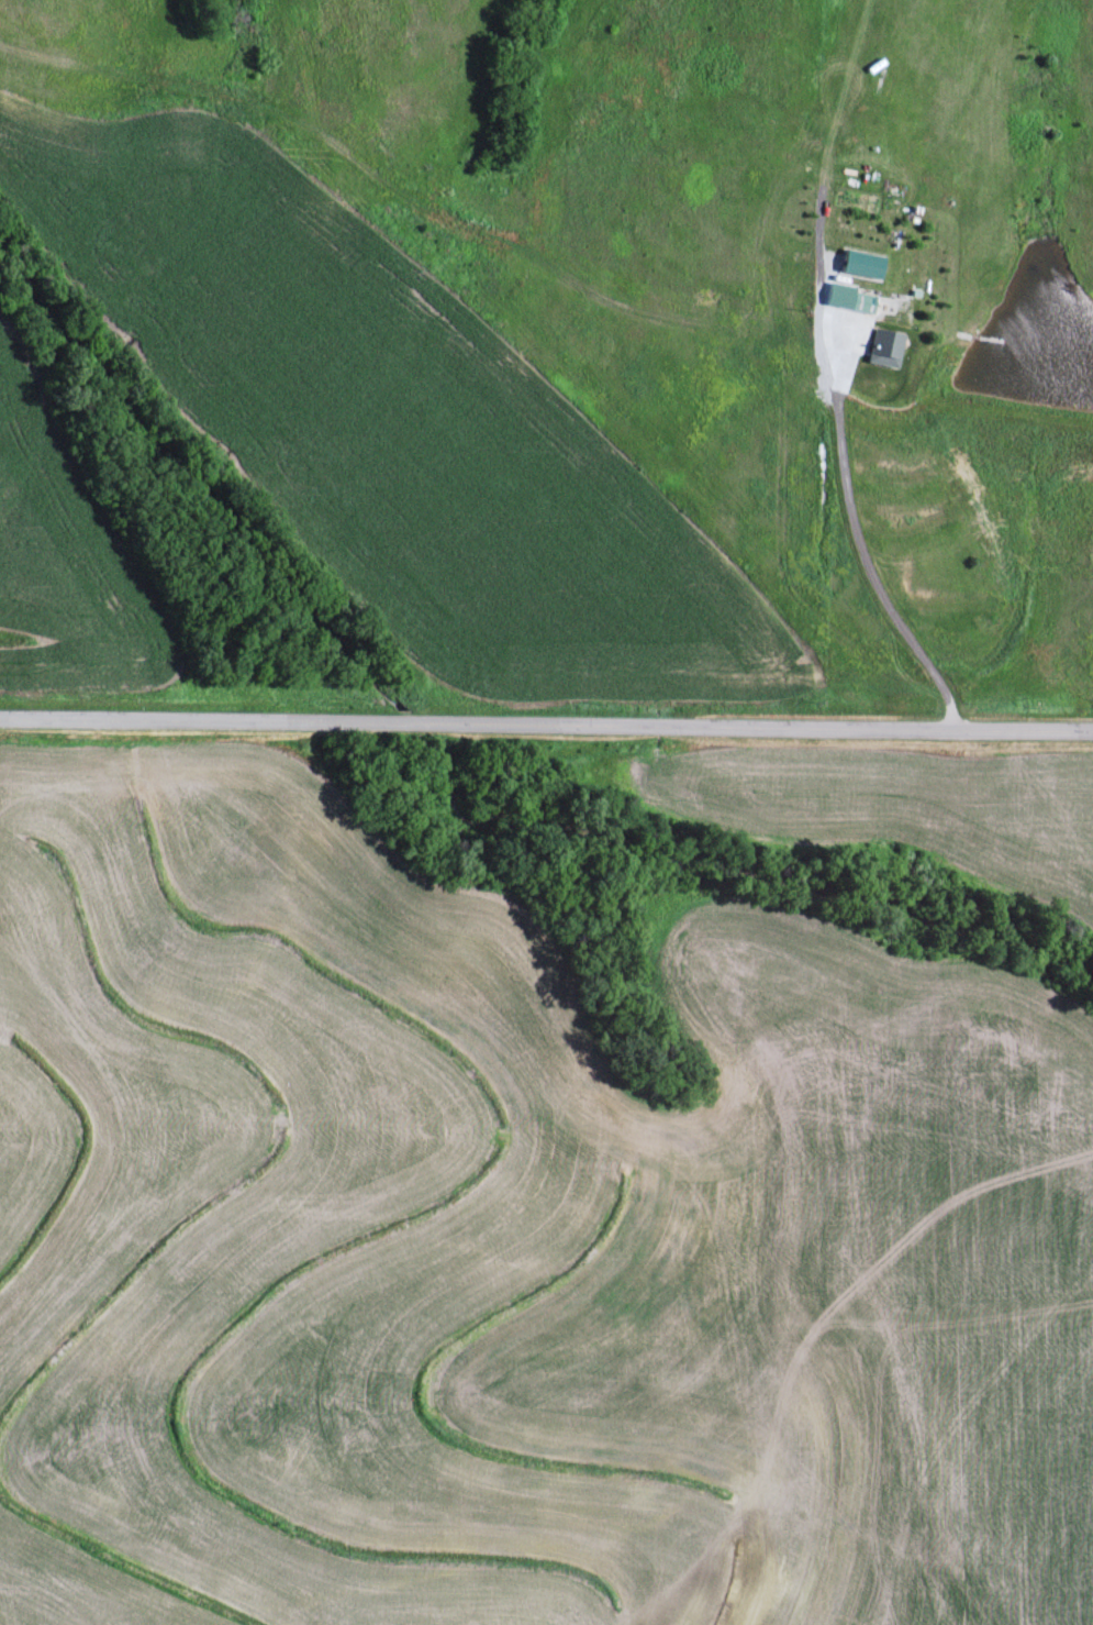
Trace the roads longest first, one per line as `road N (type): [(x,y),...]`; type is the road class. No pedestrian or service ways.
road 1 (tertiary): [(1092,750),(0,735)]

